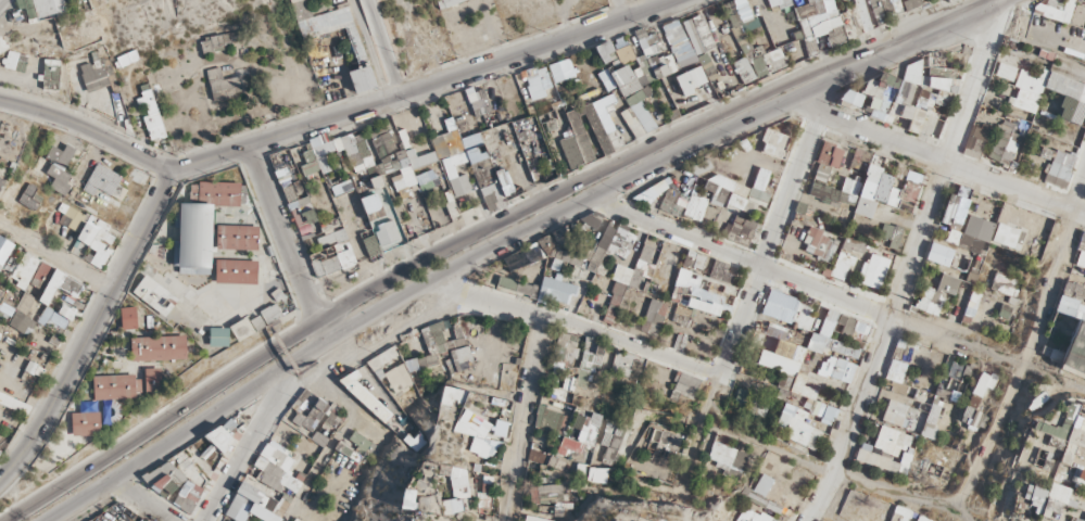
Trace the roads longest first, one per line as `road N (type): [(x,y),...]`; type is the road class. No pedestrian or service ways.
road 1 (primary): [(986,0),(577,180),(431,256),(7,520)]
road 2 (primary): [(49,520),(437,279),(822,88),(1021,0)]
road 3 (residential): [(667,0),(172,173),(63,384),(0,473)]

